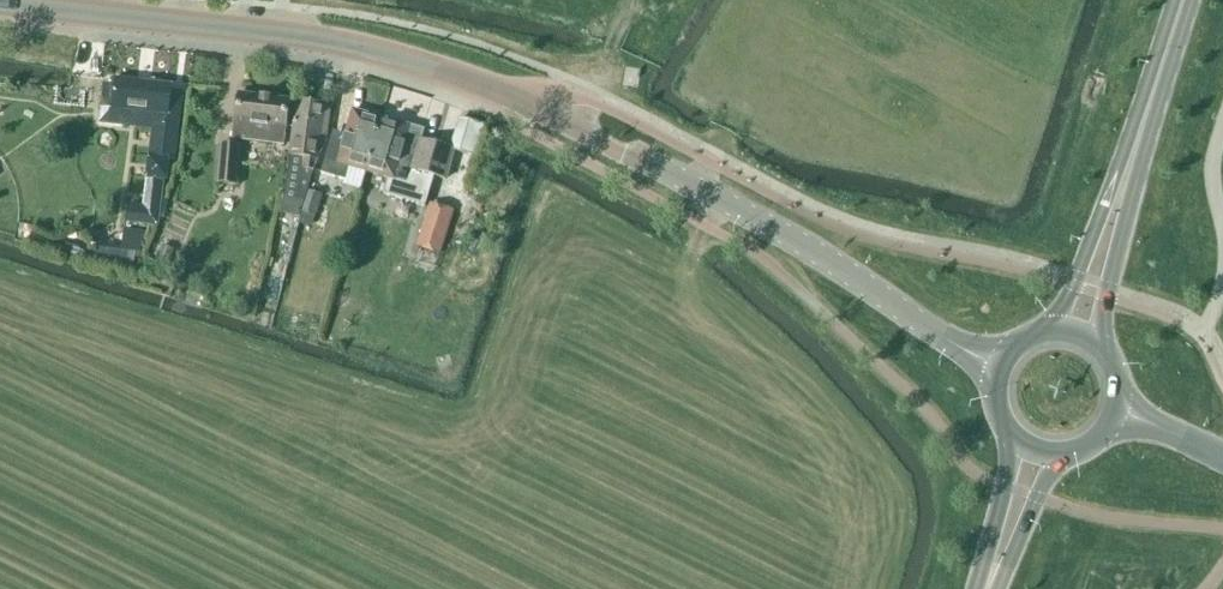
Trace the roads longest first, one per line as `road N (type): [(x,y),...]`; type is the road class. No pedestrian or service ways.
road 1 (tertiary): [(1000,368),(775,229),(494,91),(320,40),(0,7)]
road 2 (primary): [(1140,132),(1118,162),(1054,329)]
road 3 (primary): [(1096,341),(1140,132)]
road 4 (primary): [(1011,435),(981,588)]
road 5 (primary): [(992,588),(1055,455)]
road 6 (primary): [(1140,132),(1183,0)]

